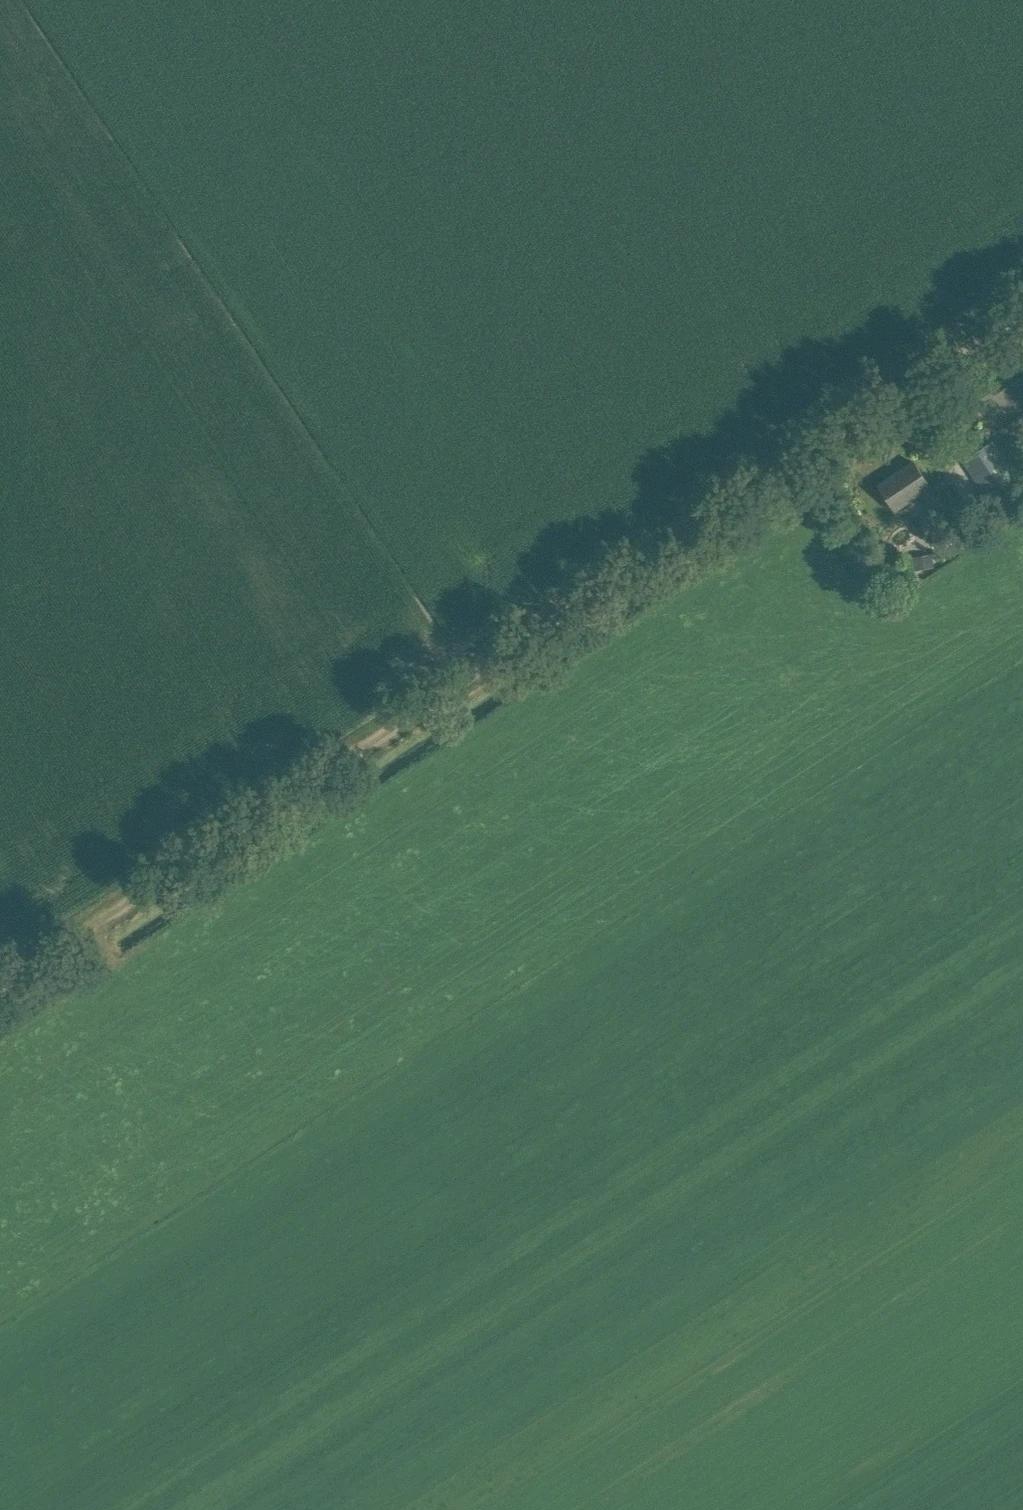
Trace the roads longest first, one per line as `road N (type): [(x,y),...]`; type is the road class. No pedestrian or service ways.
road 1 (track): [(0,995),(903,409)]
road 2 (unclassified): [(903,409),(1022,328)]

